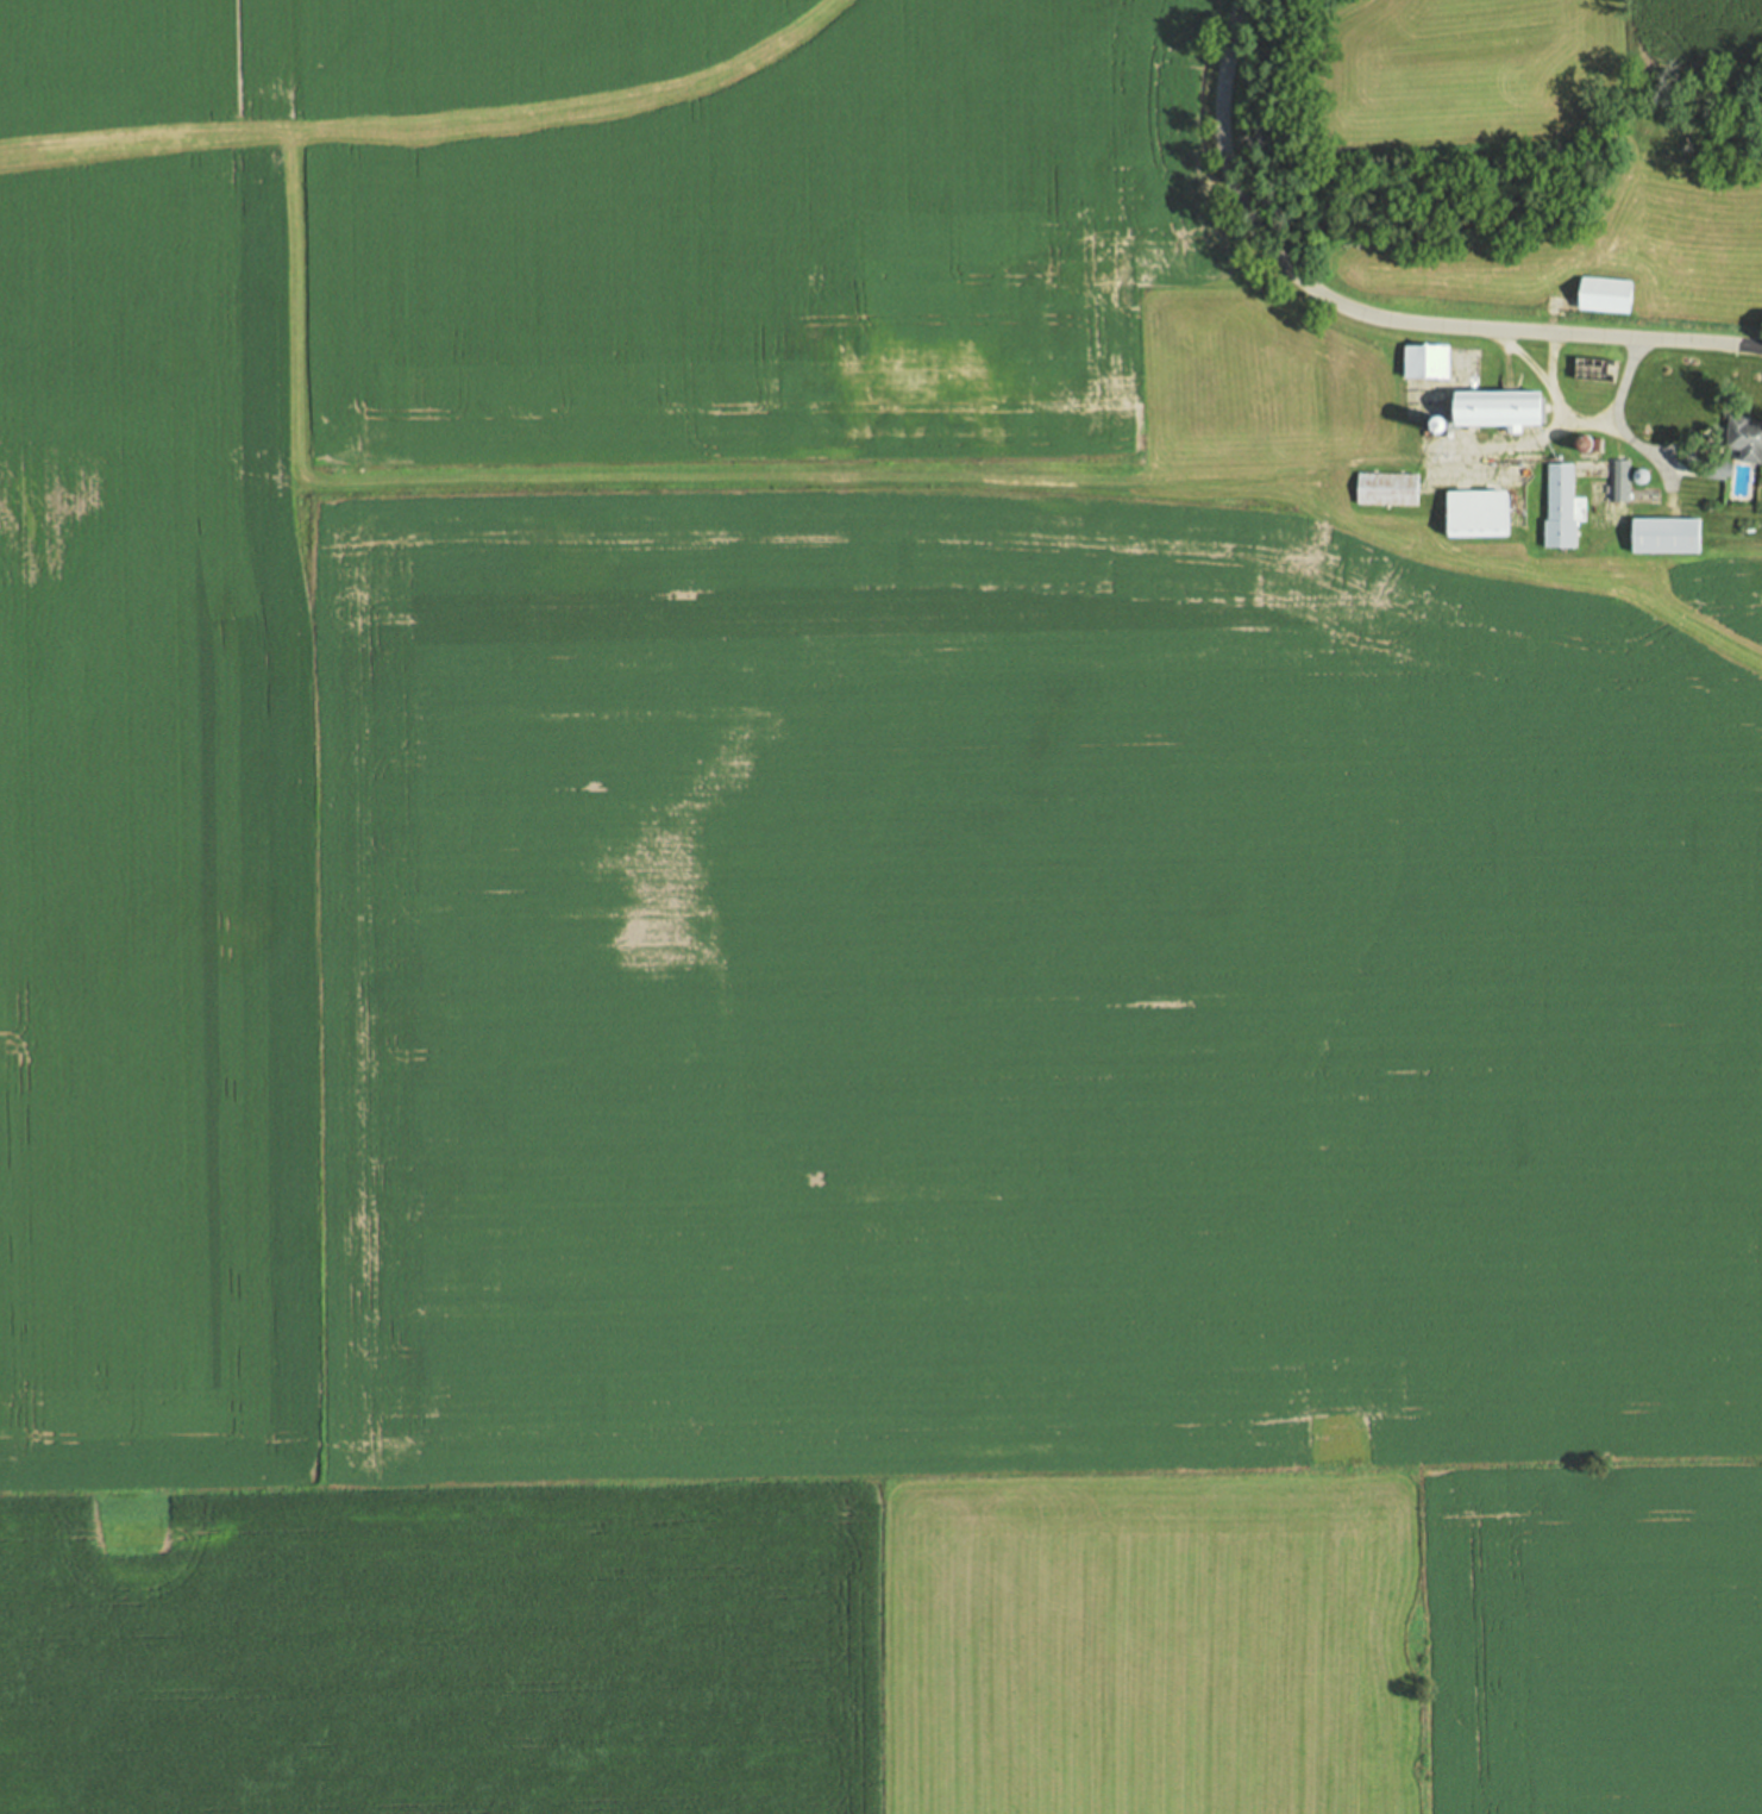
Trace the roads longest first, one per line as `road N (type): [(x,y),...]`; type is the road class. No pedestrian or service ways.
road 1 (residential): [(1761,348),(1397,320),(1353,309),(1299,280),(1256,234),(1224,151),(1222,95),(1242,0)]

